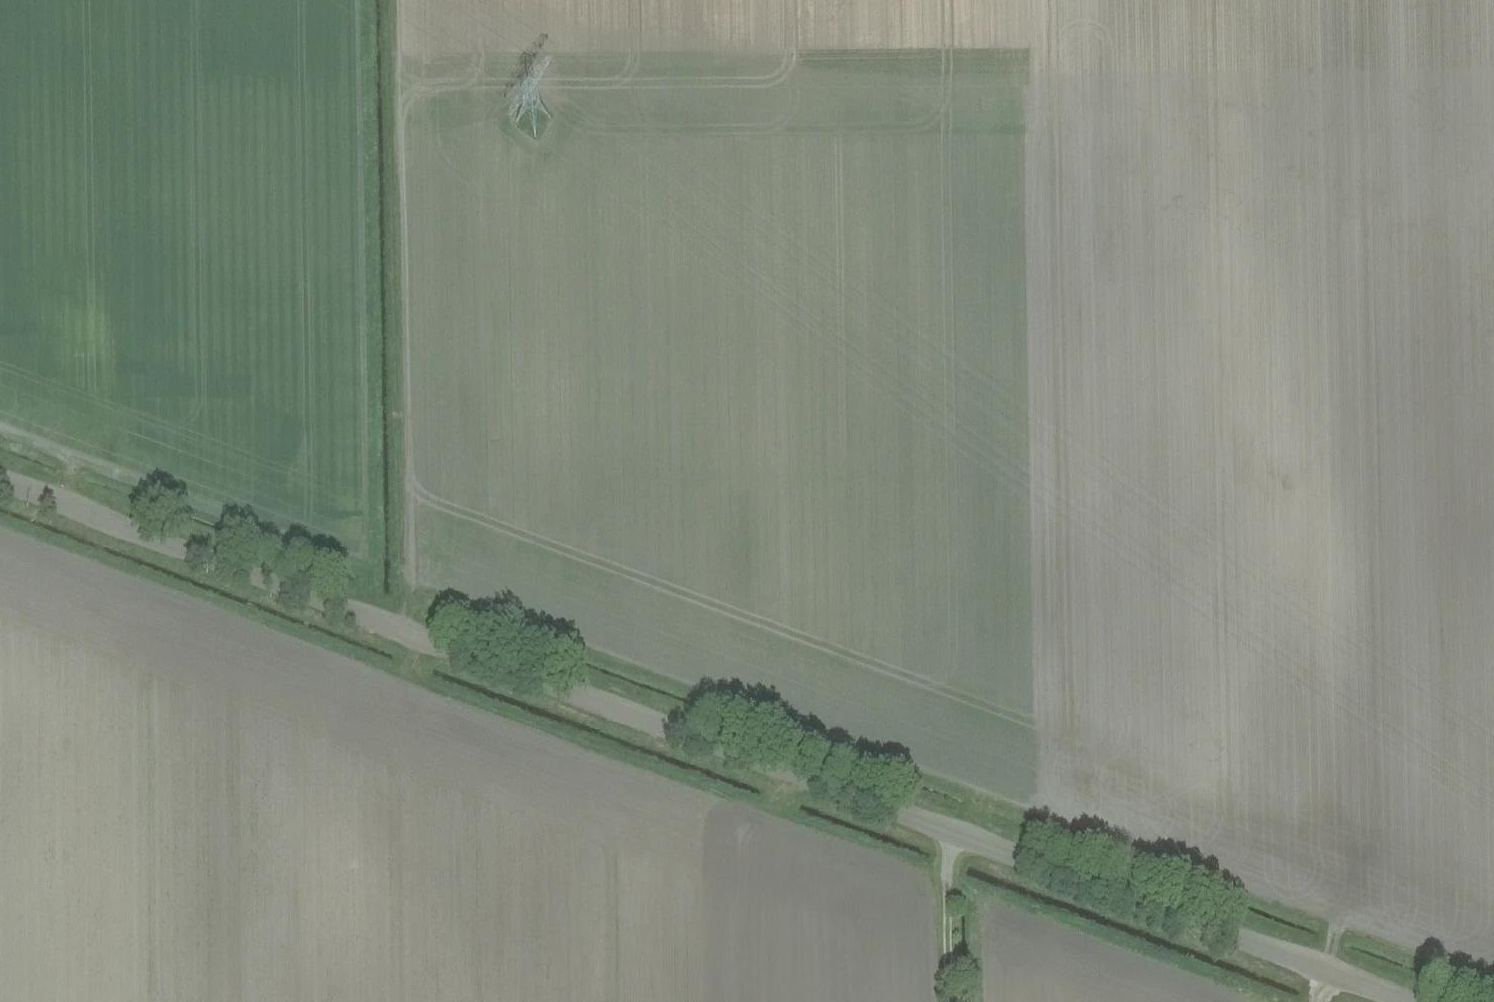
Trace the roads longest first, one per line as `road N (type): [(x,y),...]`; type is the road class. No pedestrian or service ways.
road 1 (residential): [(1406,1001),(0,486)]
road 2 (track): [(947,834),(951,1001)]

